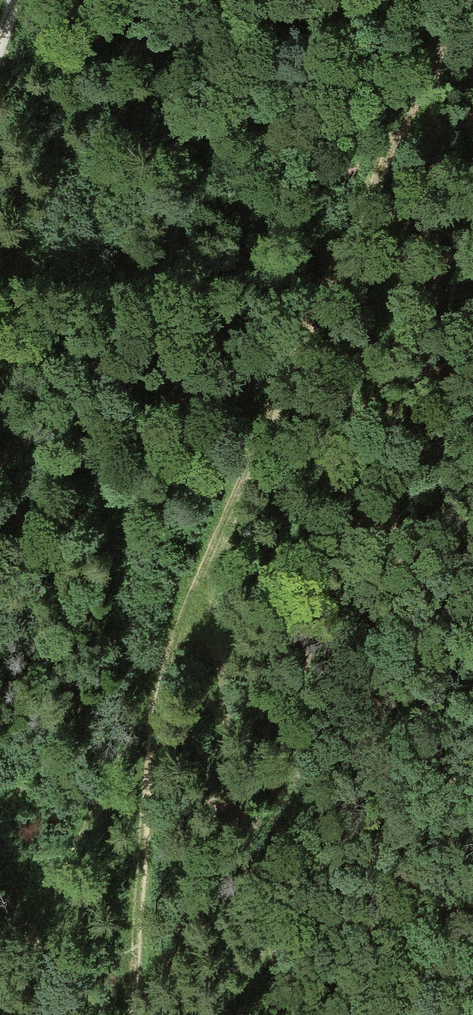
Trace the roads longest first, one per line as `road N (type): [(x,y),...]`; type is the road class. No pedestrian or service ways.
road 1 (track): [(188,593),(207,507),(269,359),(464,0)]
road 2 (track): [(298,1014),(207,747),(188,593)]
road 3 (track): [(128,1014),(134,854),(159,690),(188,593)]

